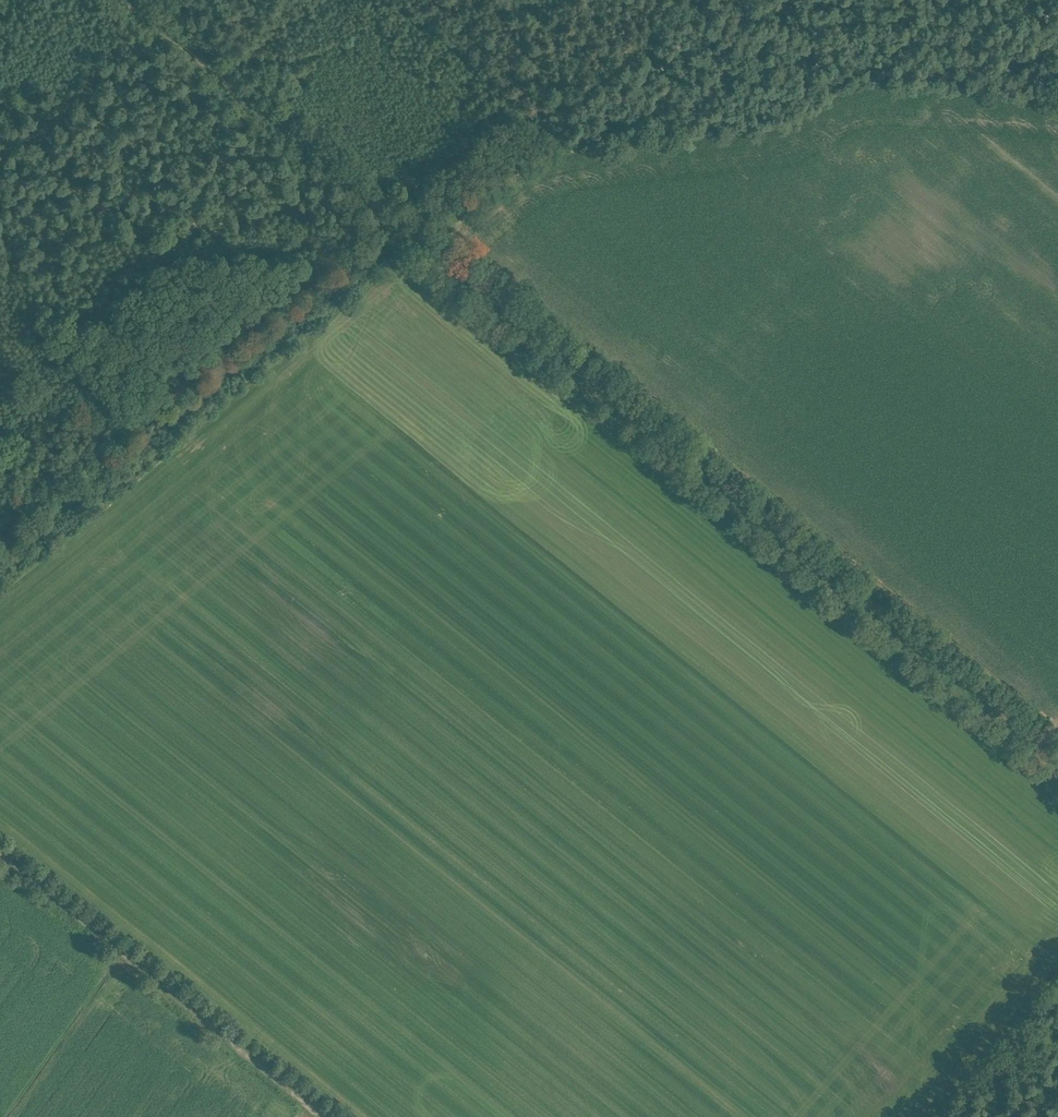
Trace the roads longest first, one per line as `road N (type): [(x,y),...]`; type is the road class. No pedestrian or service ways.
road 1 (track): [(1057,757),(130,0)]
road 2 (track): [(324,1116),(0,855)]

